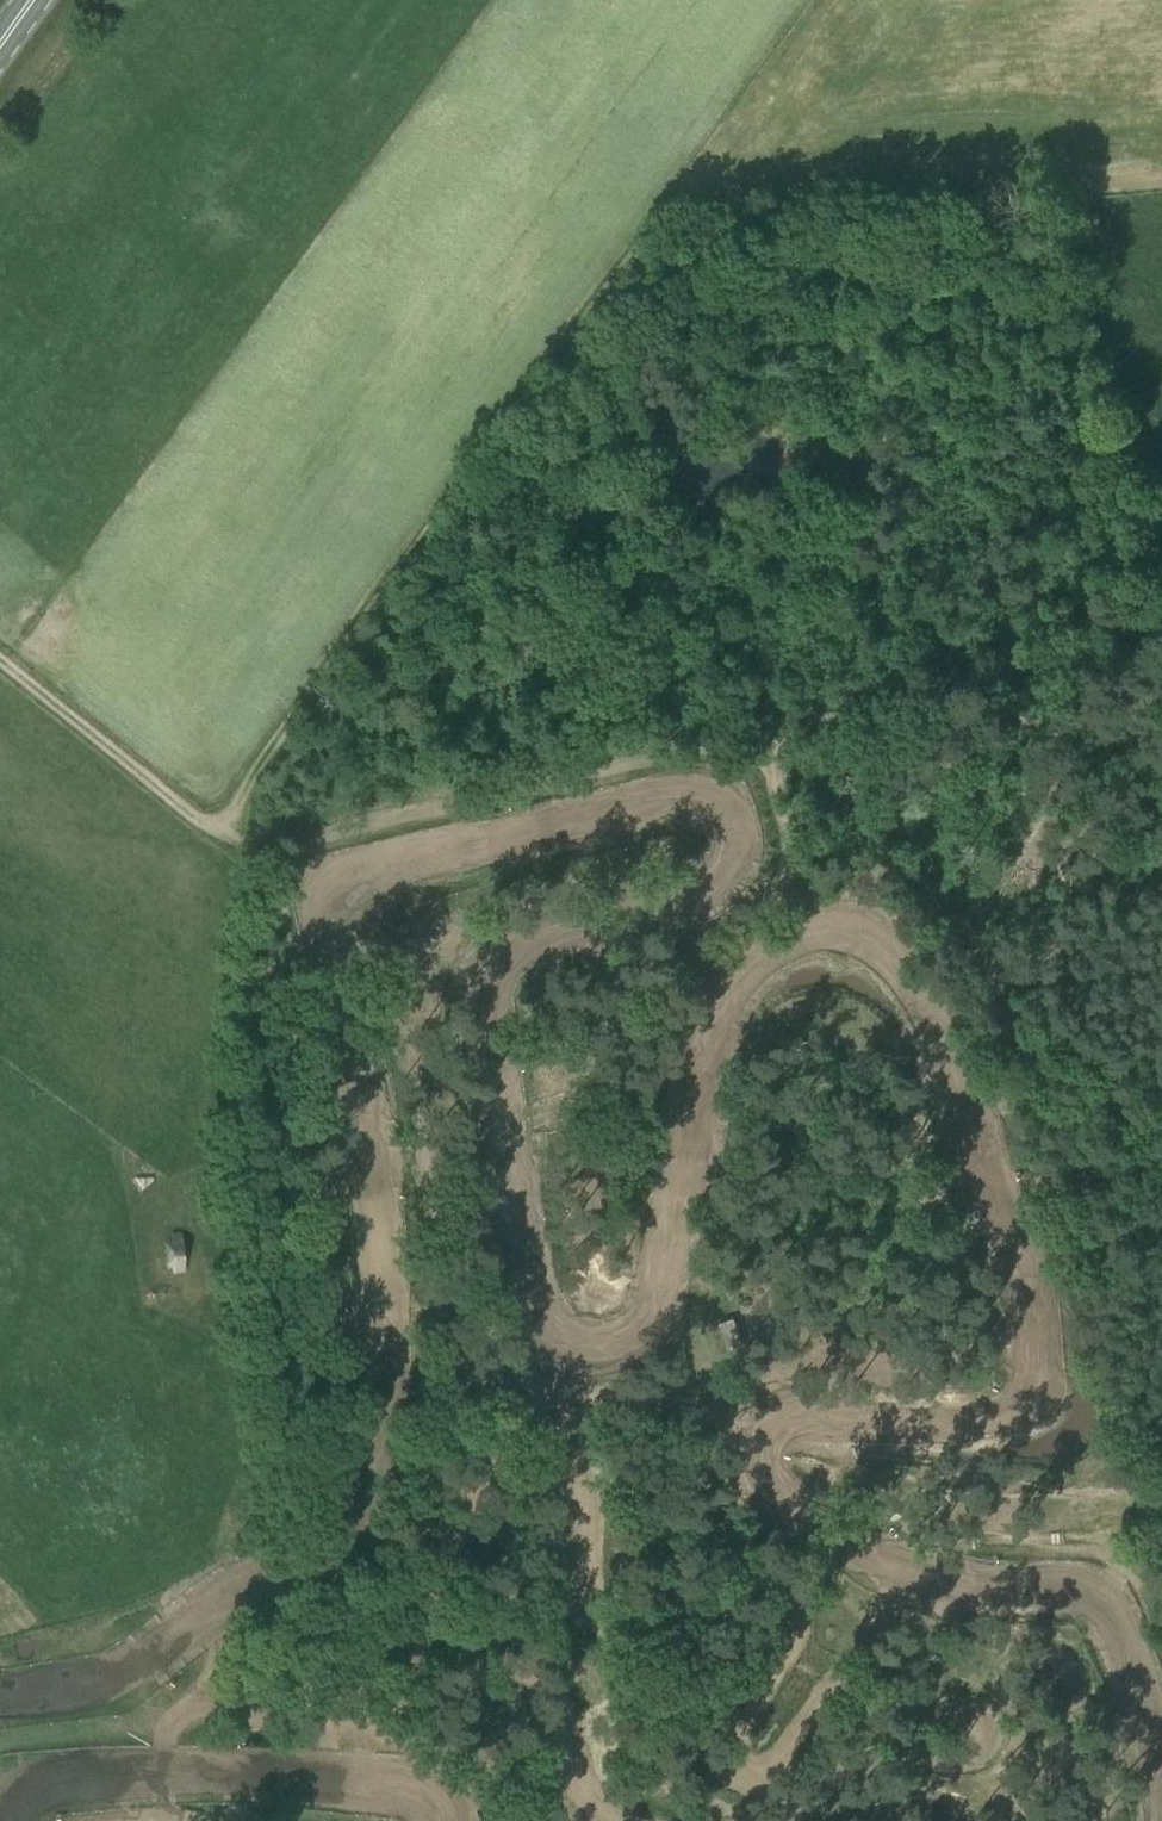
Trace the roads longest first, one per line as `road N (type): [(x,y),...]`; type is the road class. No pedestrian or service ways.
road 1 (track): [(0,639),(237,825),(287,881),(366,874)]

